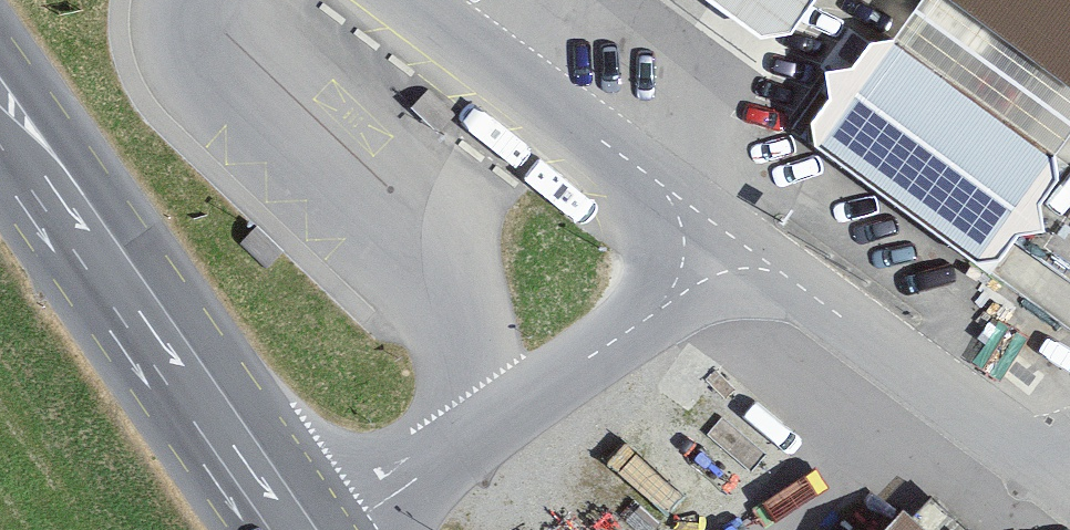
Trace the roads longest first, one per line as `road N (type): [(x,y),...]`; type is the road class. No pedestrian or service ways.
road 1 (residential): [(322,529),(509,412),(750,243)]
road 2 (secondary): [(292,529),(0,115)]
road 3 (residential): [(1062,467),(750,243)]

